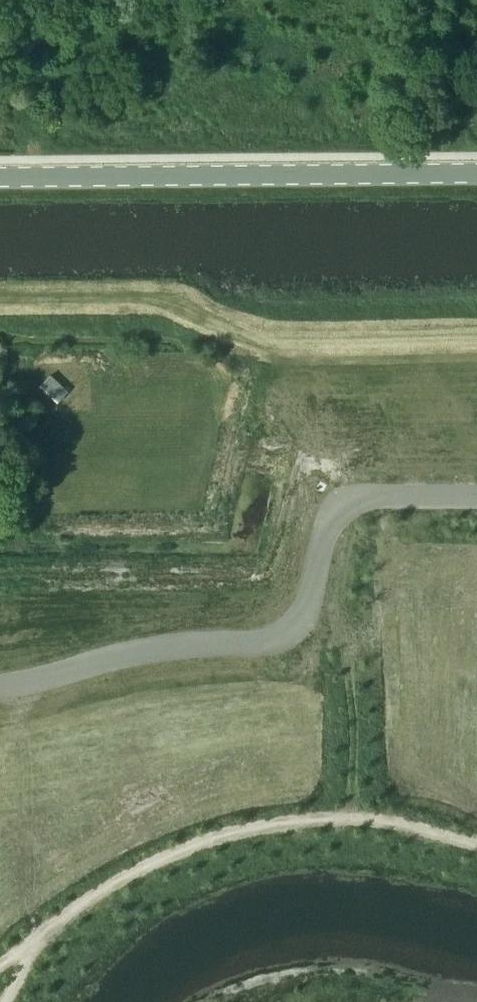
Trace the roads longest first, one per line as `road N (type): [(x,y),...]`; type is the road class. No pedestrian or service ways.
road 1 (residential): [(0,688),(152,650),(275,641),(306,609),(334,503),(362,493),(476,494)]
road 2 (tertiary): [(476,173),(0,177)]

